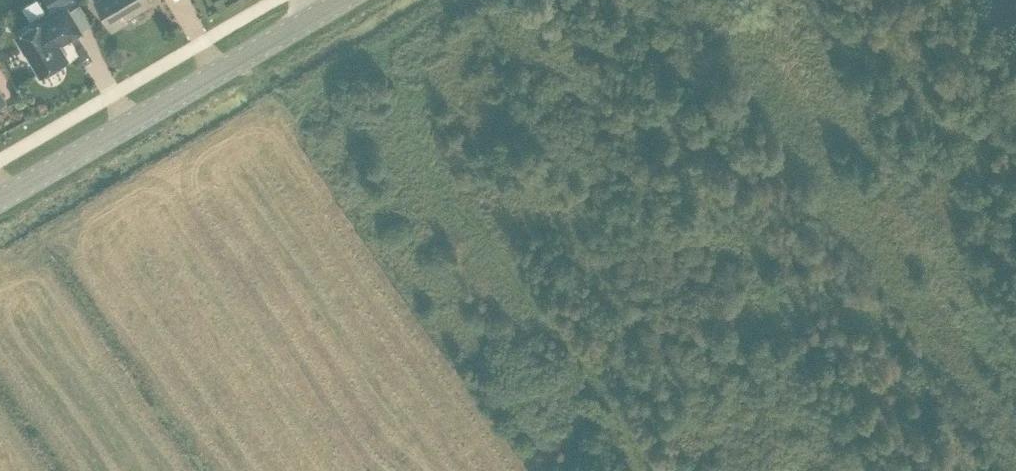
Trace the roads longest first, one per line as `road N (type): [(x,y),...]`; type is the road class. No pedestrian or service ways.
road 1 (secondary): [(0,200),(350,0)]

